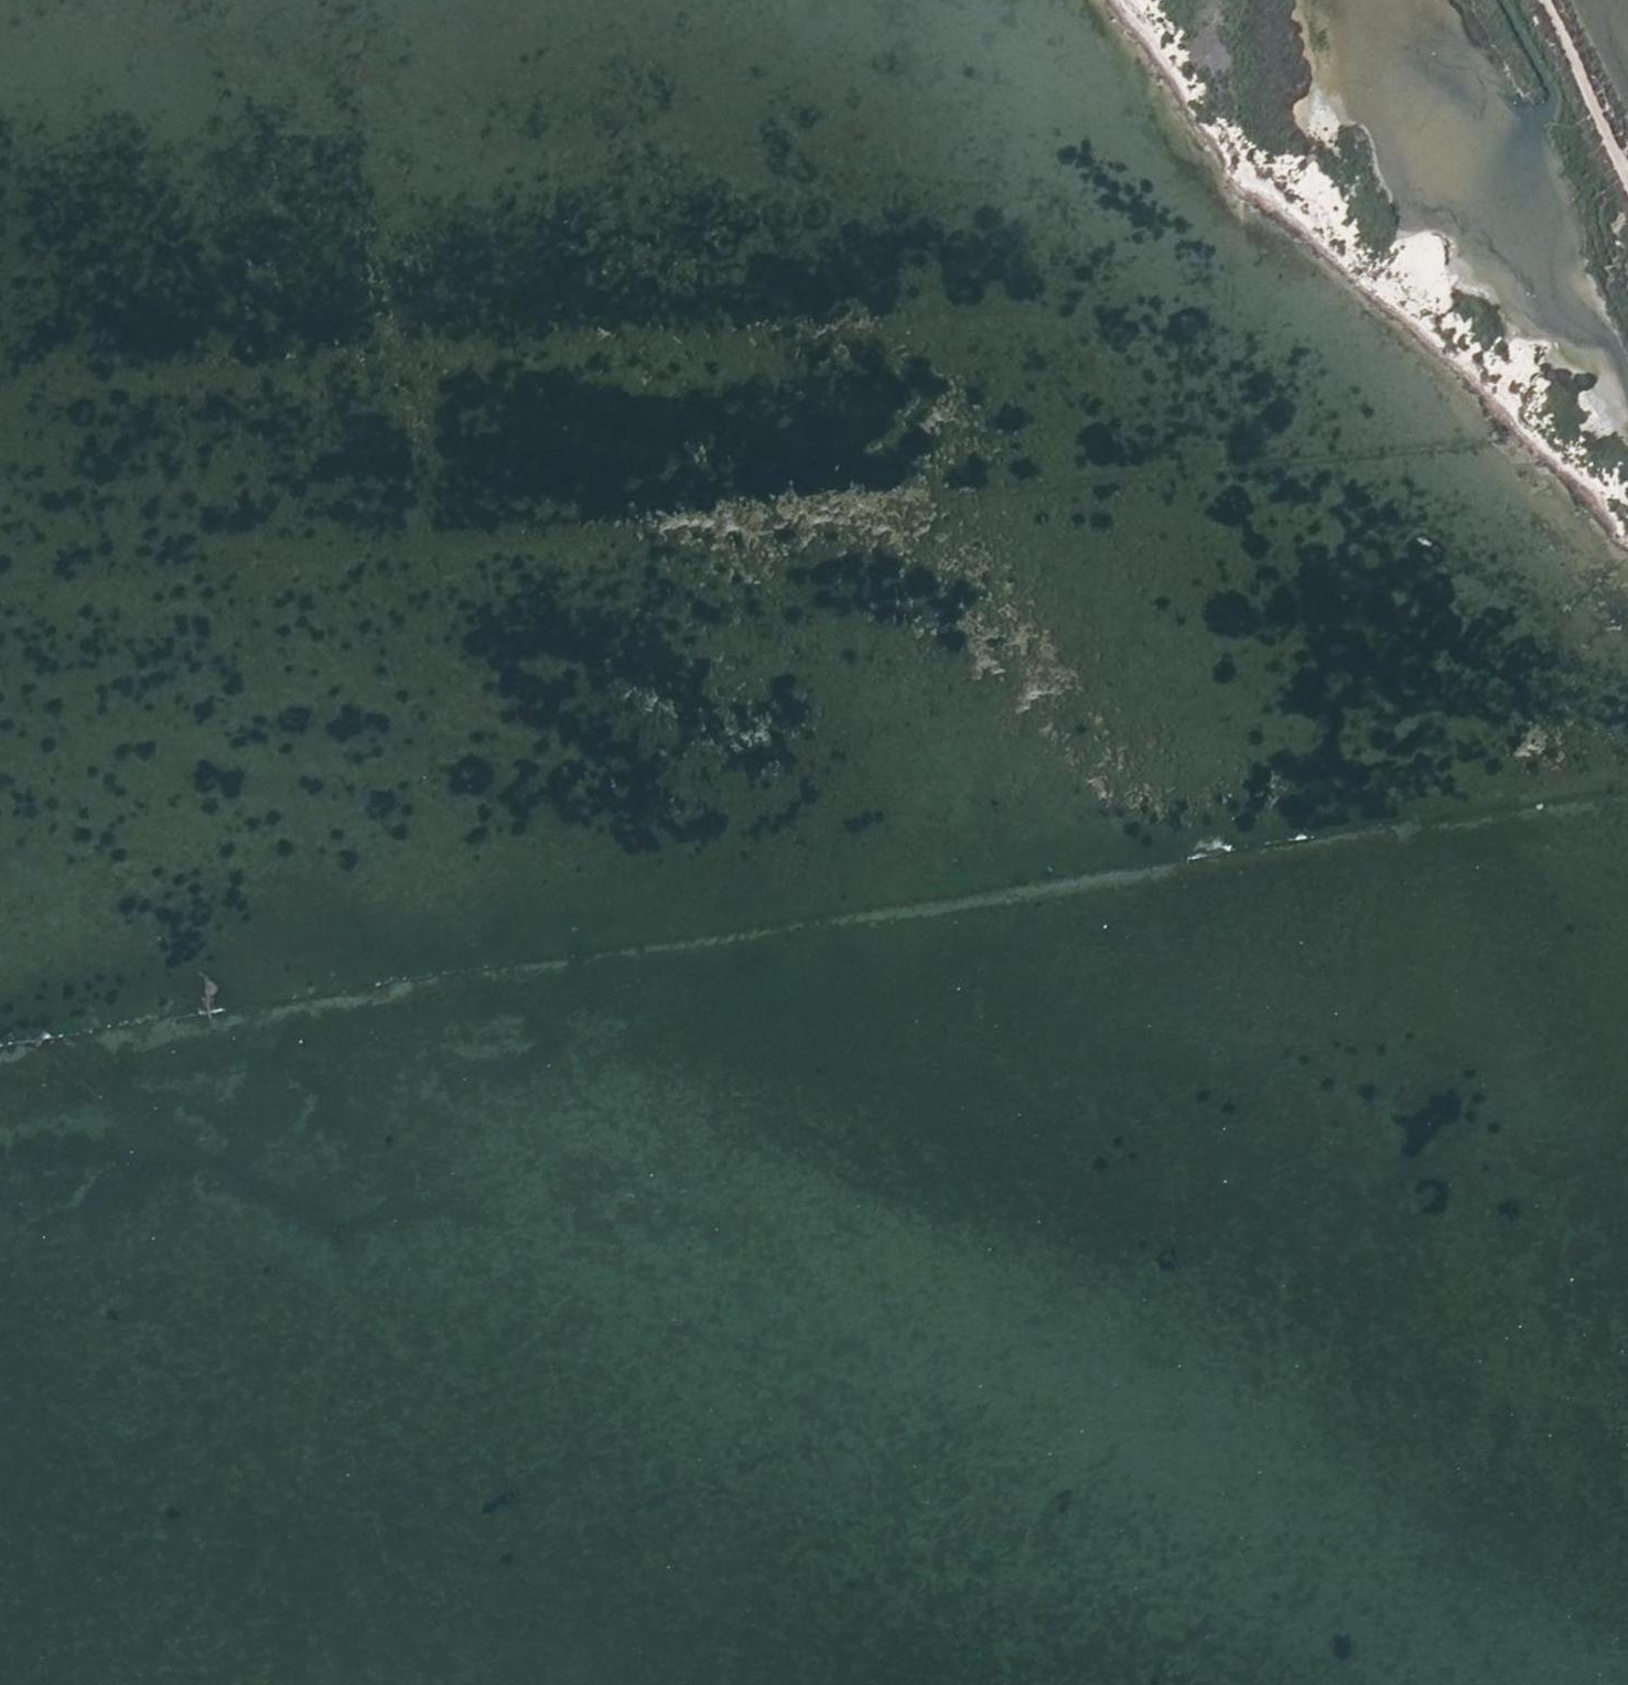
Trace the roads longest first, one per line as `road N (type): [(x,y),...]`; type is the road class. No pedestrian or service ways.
road 1 (track): [(1627,205),(1530,0)]

